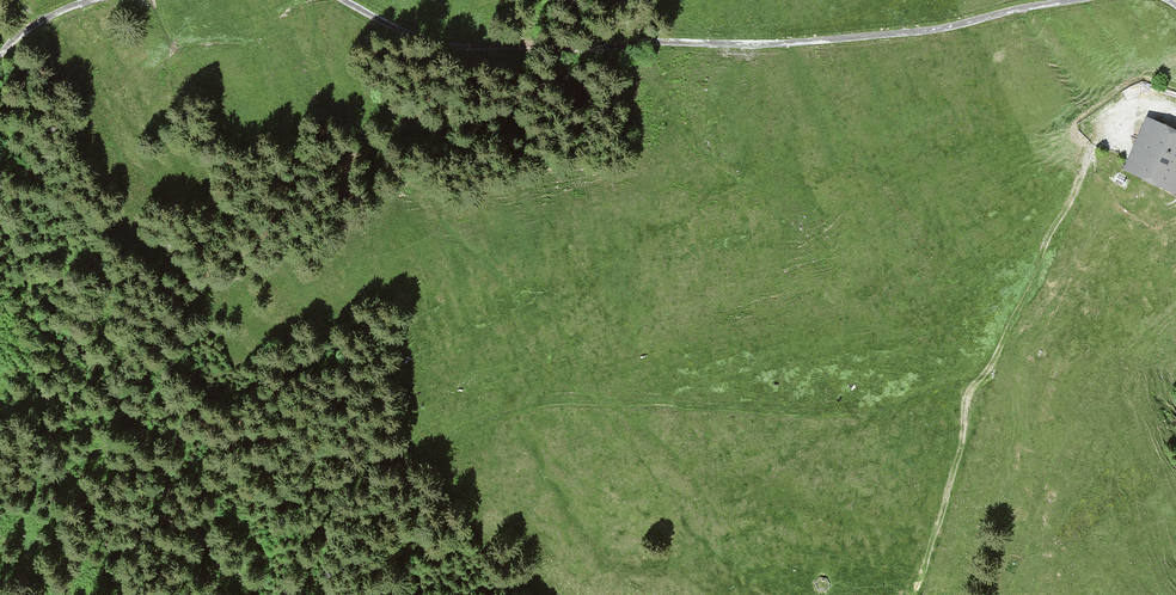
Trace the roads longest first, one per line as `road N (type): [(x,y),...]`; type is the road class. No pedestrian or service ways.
road 1 (track): [(343,0),(442,42),(583,48),(916,32),(1073,0)]

